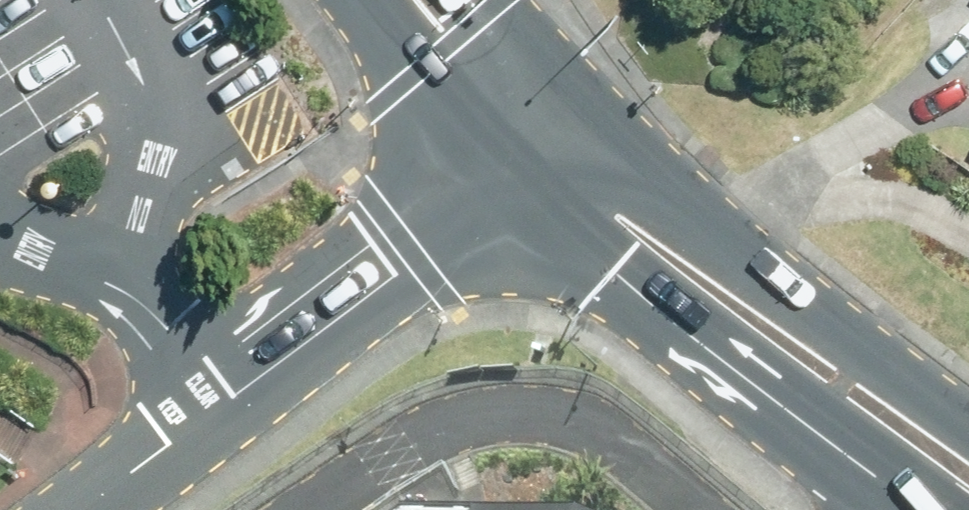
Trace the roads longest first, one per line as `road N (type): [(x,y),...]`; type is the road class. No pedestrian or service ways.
road 1 (tertiary): [(499,174),(212,403),(64,509)]
road 2 (primary): [(924,509),(499,174)]
road 3 (primary): [(563,110),(868,361),(968,426)]
road 4 (primary): [(499,174),(369,0)]
road 5 (primary): [(485,0),(563,110)]

